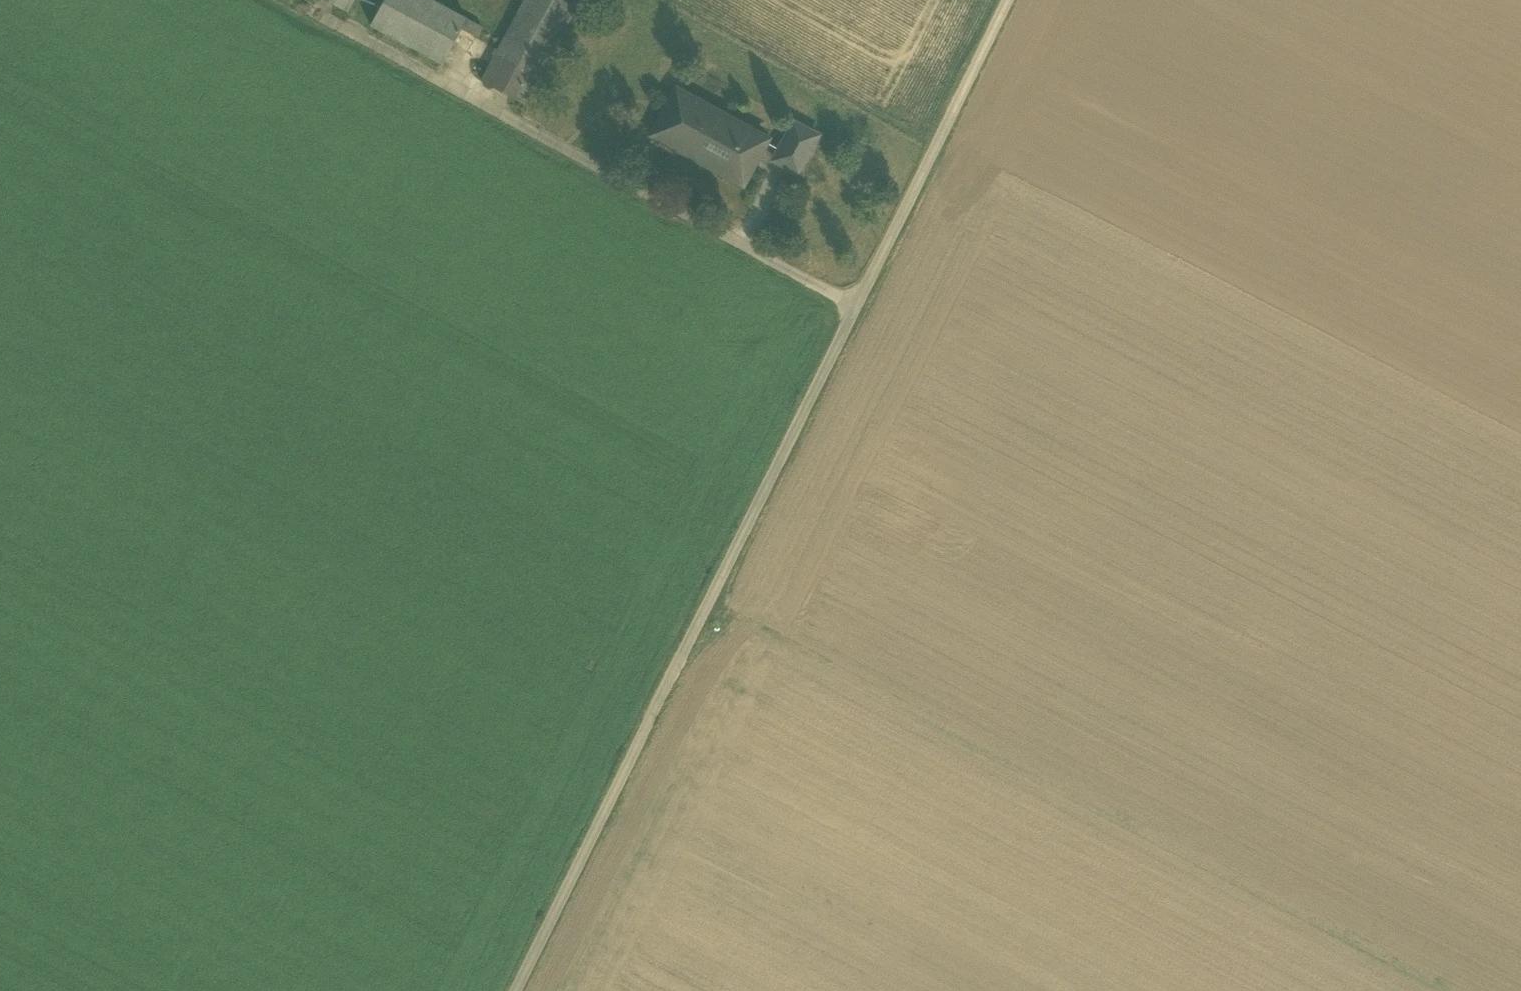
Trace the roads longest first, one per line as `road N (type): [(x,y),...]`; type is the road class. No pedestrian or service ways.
road 1 (track): [(517,990),(857,307)]
road 2 (track): [(857,307),(1007,0)]

